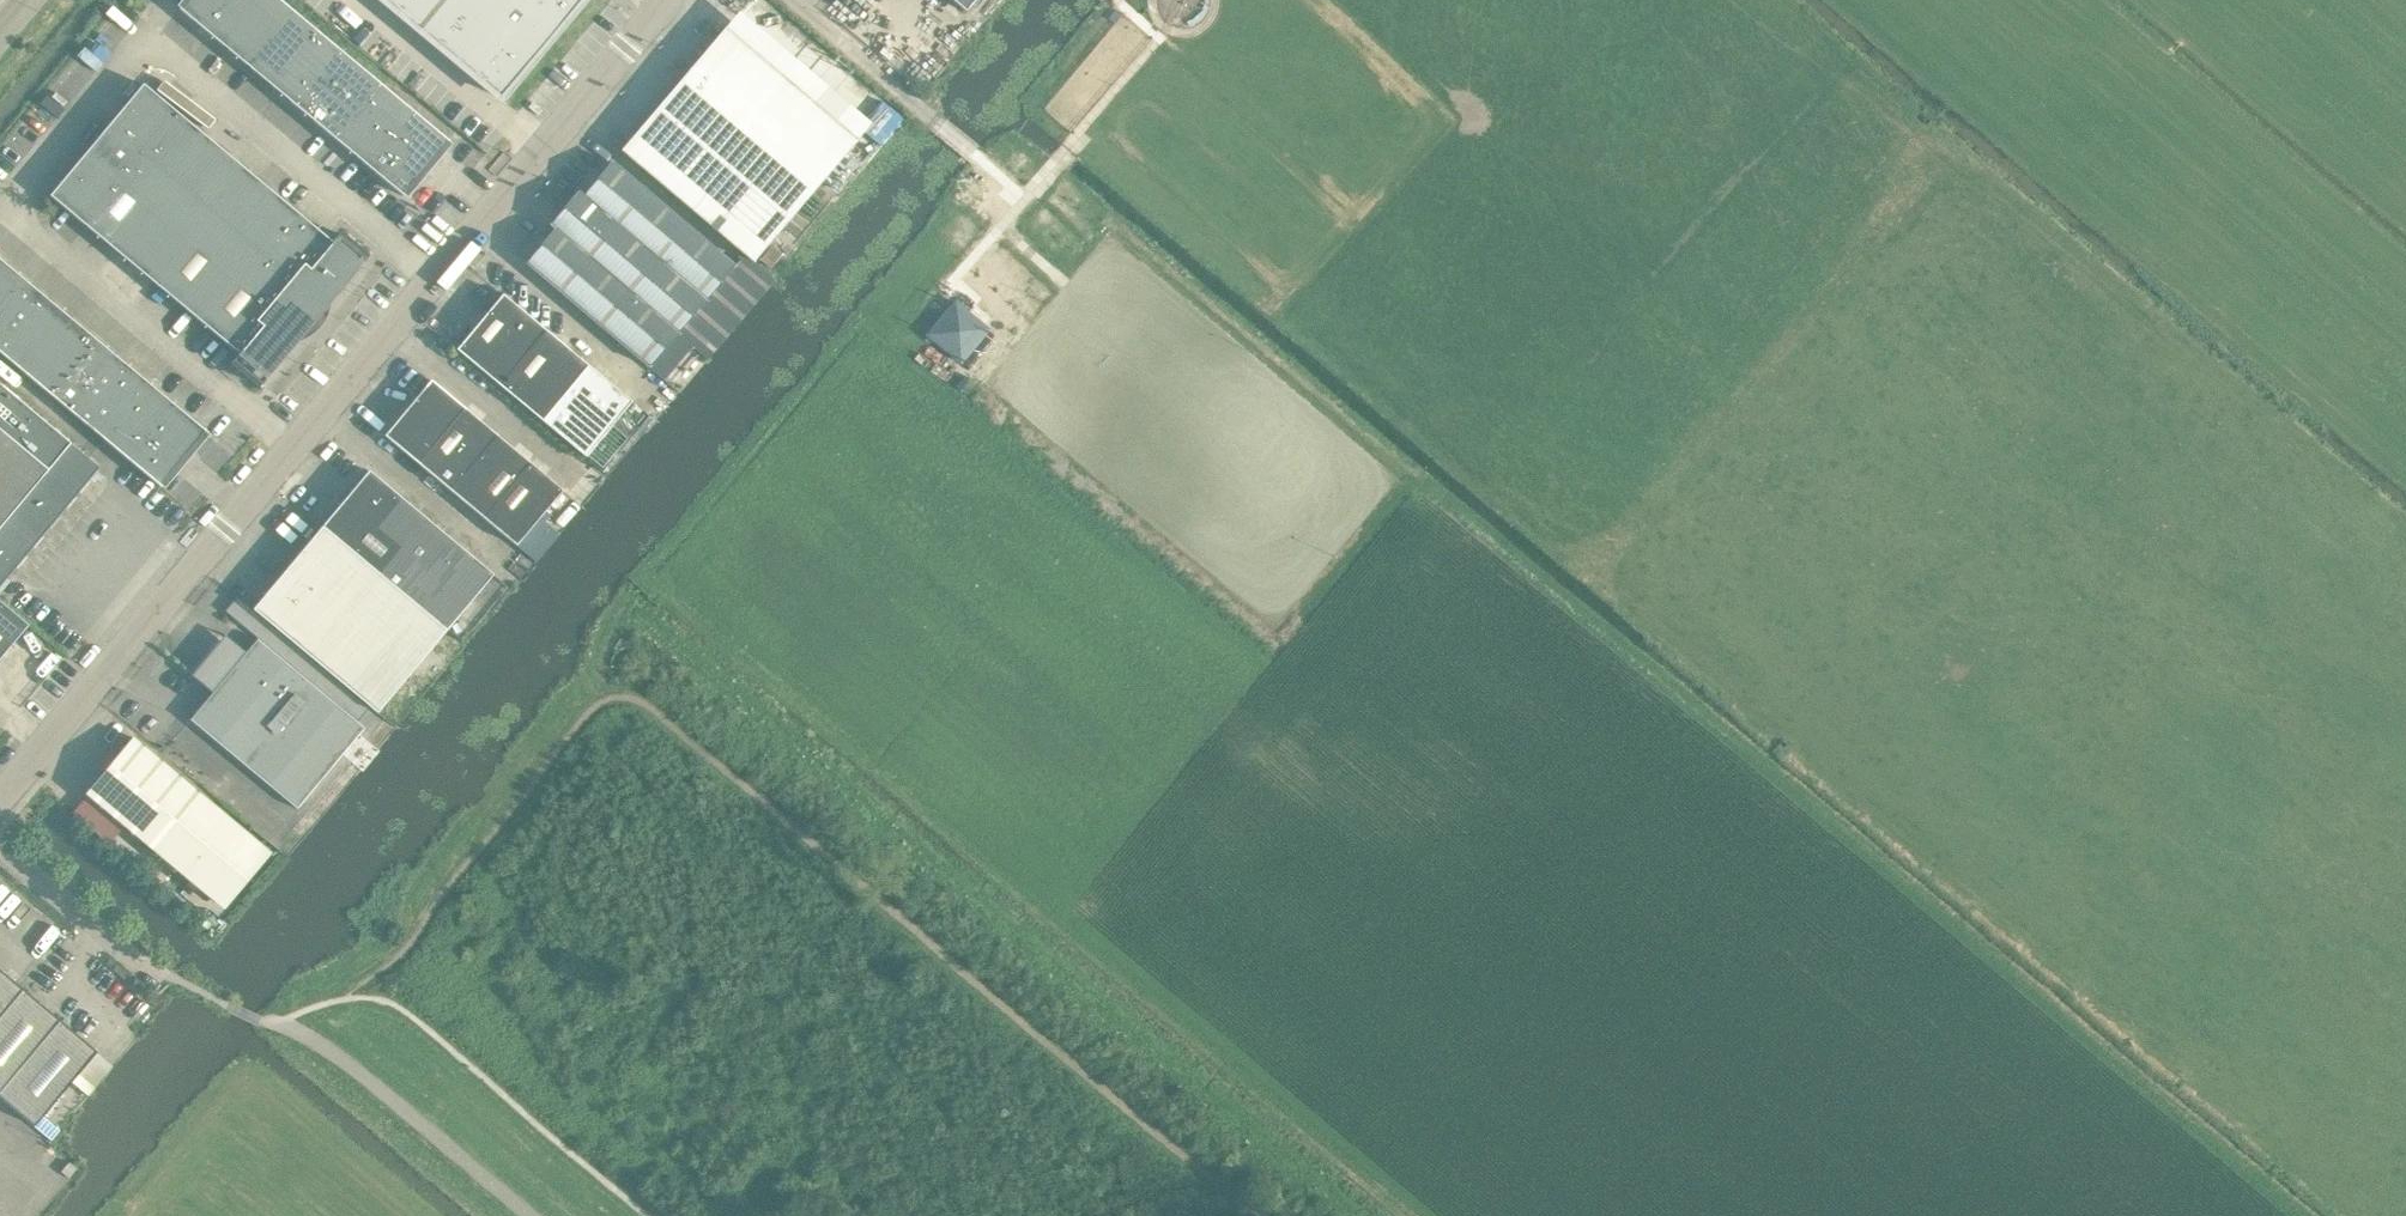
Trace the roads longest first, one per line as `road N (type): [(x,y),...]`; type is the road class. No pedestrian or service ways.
road 1 (unclassified): [(0,797),(656,0)]

